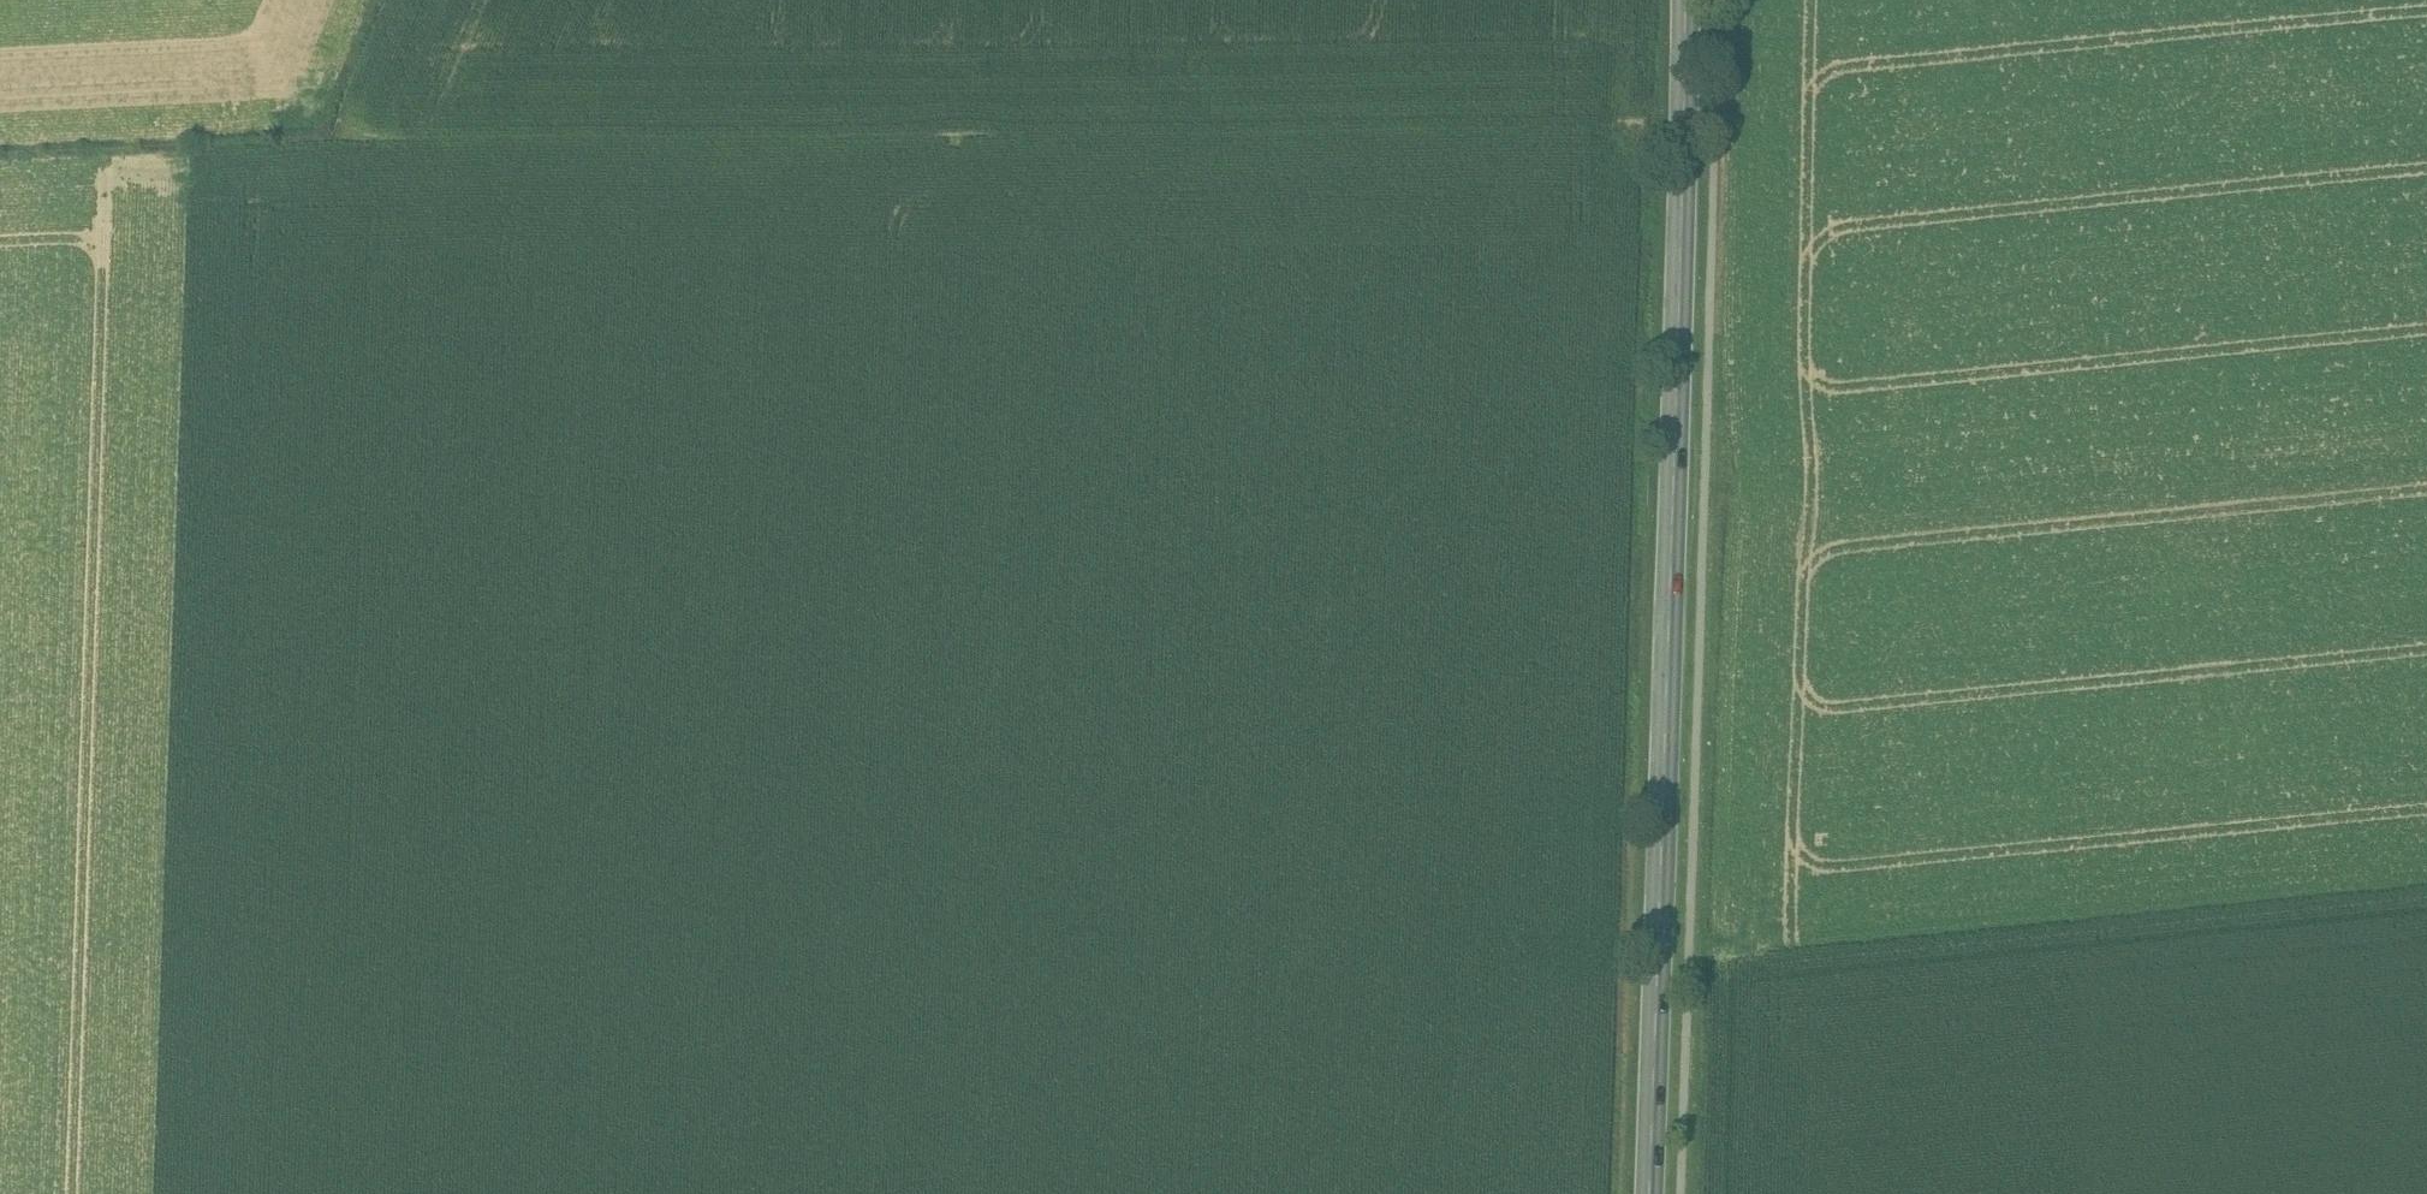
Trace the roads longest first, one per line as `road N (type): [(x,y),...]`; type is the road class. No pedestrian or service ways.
road 1 (secondary): [(1650,1193),(1685,0)]

